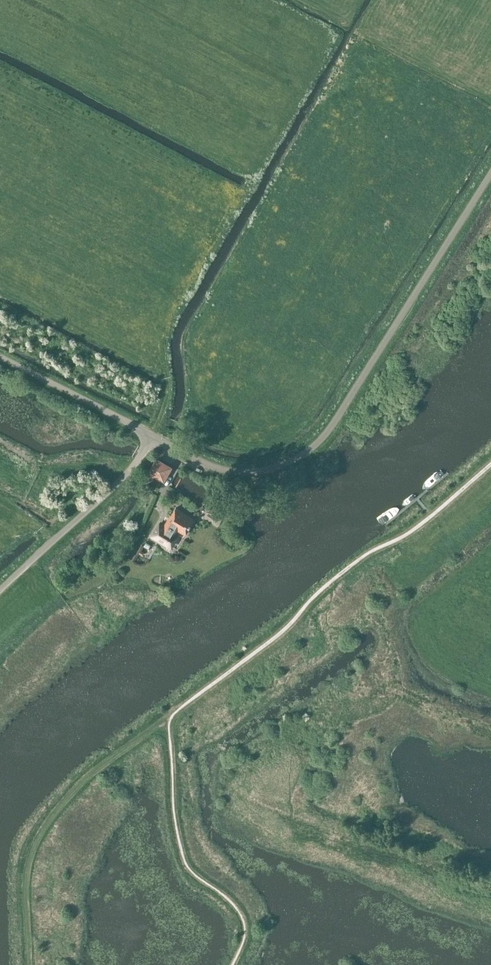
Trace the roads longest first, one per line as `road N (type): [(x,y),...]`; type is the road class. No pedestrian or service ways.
road 1 (unclassified): [(153,438),(204,464),(245,472),(305,457),(344,416),(490,177)]
road 2 (unclassified): [(0,592),(124,477),(153,438)]
road 3 (unclassified): [(153,438),(0,355)]

